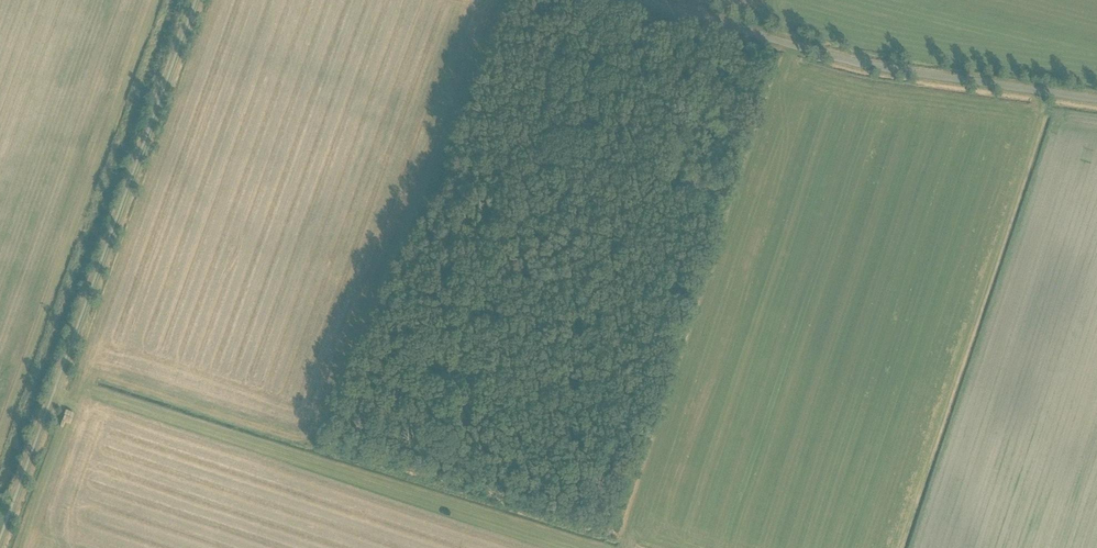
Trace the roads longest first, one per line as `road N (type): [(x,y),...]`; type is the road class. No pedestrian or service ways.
road 1 (track): [(0,539),(196,0)]
road 2 (unclassified): [(1096,101),(871,65),(639,0)]

